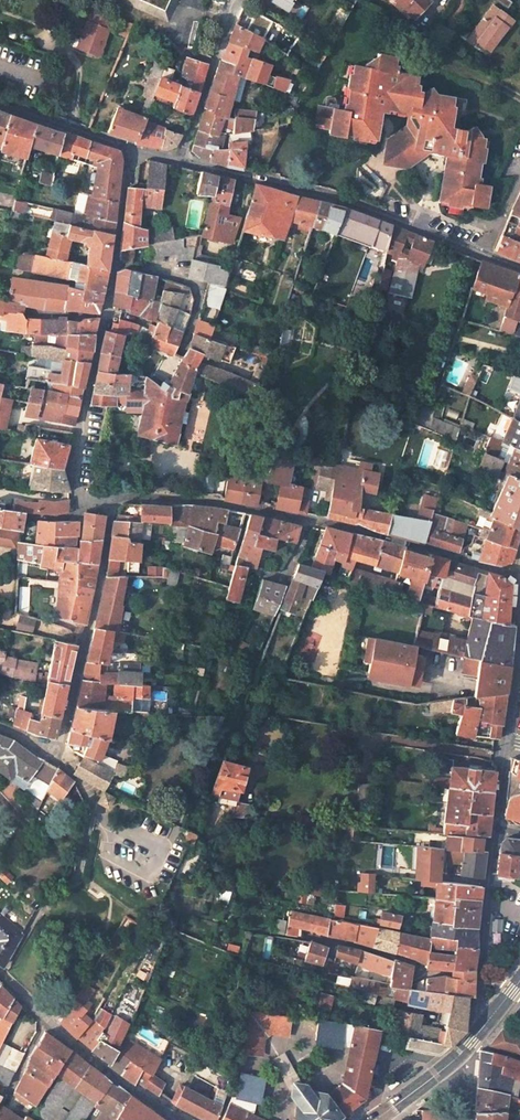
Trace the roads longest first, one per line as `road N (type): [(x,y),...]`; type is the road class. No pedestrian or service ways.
road 1 (residential): [(517,574),(265,509),(107,500)]
road 2 (residential): [(107,500),(73,500),(70,470),(115,265),(129,150)]
road 3 (residential): [(107,500),(59,753),(0,729)]
road 4 (unclassified): [(181,156),(335,198),(484,252)]
road 5 (residential): [(189,1119),(100,1063),(0,972)]
road 6 (residential): [(494,827),(477,1013),(488,1021)]
road 7 (residential): [(517,574),(507,740)]
road 8 (unclassified): [(181,156),(236,0)]
road 9 (unclassified): [(0,101),(129,150)]

